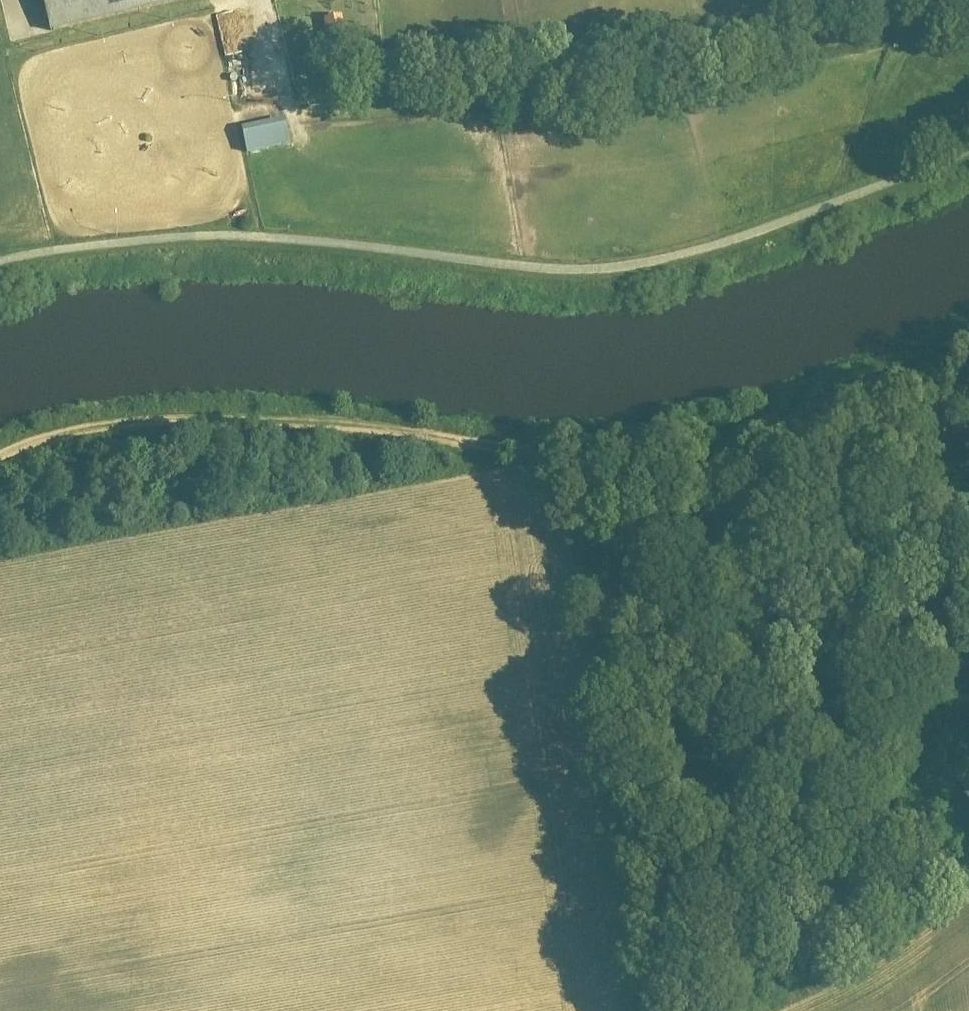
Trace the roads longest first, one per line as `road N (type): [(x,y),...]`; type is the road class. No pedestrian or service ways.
road 1 (track): [(0,454),(122,428),(273,427),(559,461),(710,448),(968,349)]

